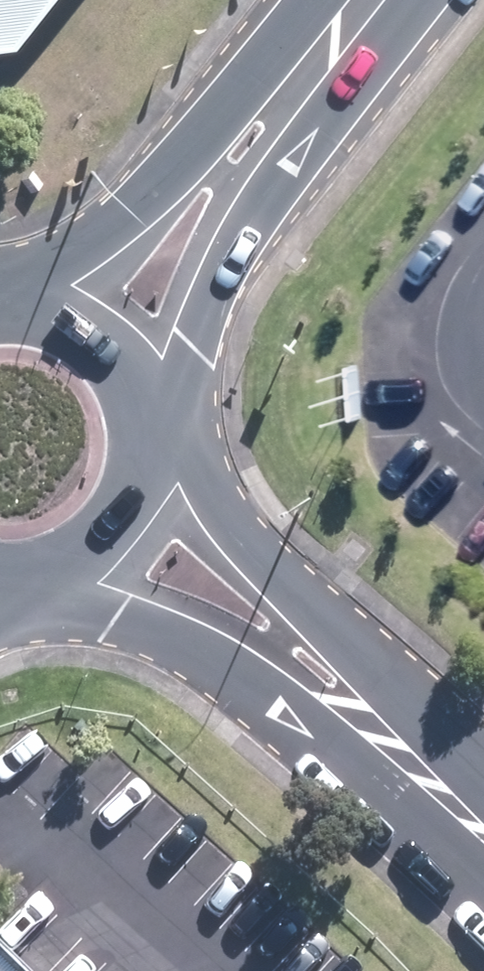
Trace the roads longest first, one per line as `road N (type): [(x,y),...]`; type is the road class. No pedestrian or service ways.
road 1 (secondary): [(0,306),(125,212),(356,0)]
road 2 (secondary): [(366,0),(185,335),(142,389)]
road 3 (residential): [(381,720),(201,625),(27,570)]
road 4 (residential): [(154,427),(231,549),(381,720)]
road 5 (secondary): [(154,427),(150,461),(122,511),(70,556),(27,570)]
road 6 (secondary): [(0,309),(36,308),(88,328),(142,389)]
road 7 (residential): [(381,720),(483,828)]

